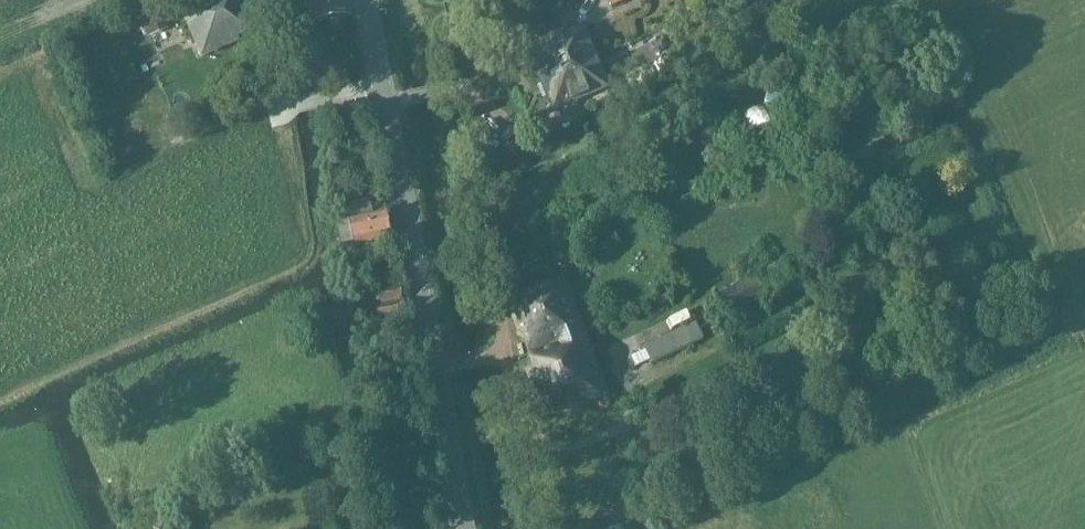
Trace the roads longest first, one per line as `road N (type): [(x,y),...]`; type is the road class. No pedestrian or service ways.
road 1 (tertiary): [(462,528),(364,0)]

